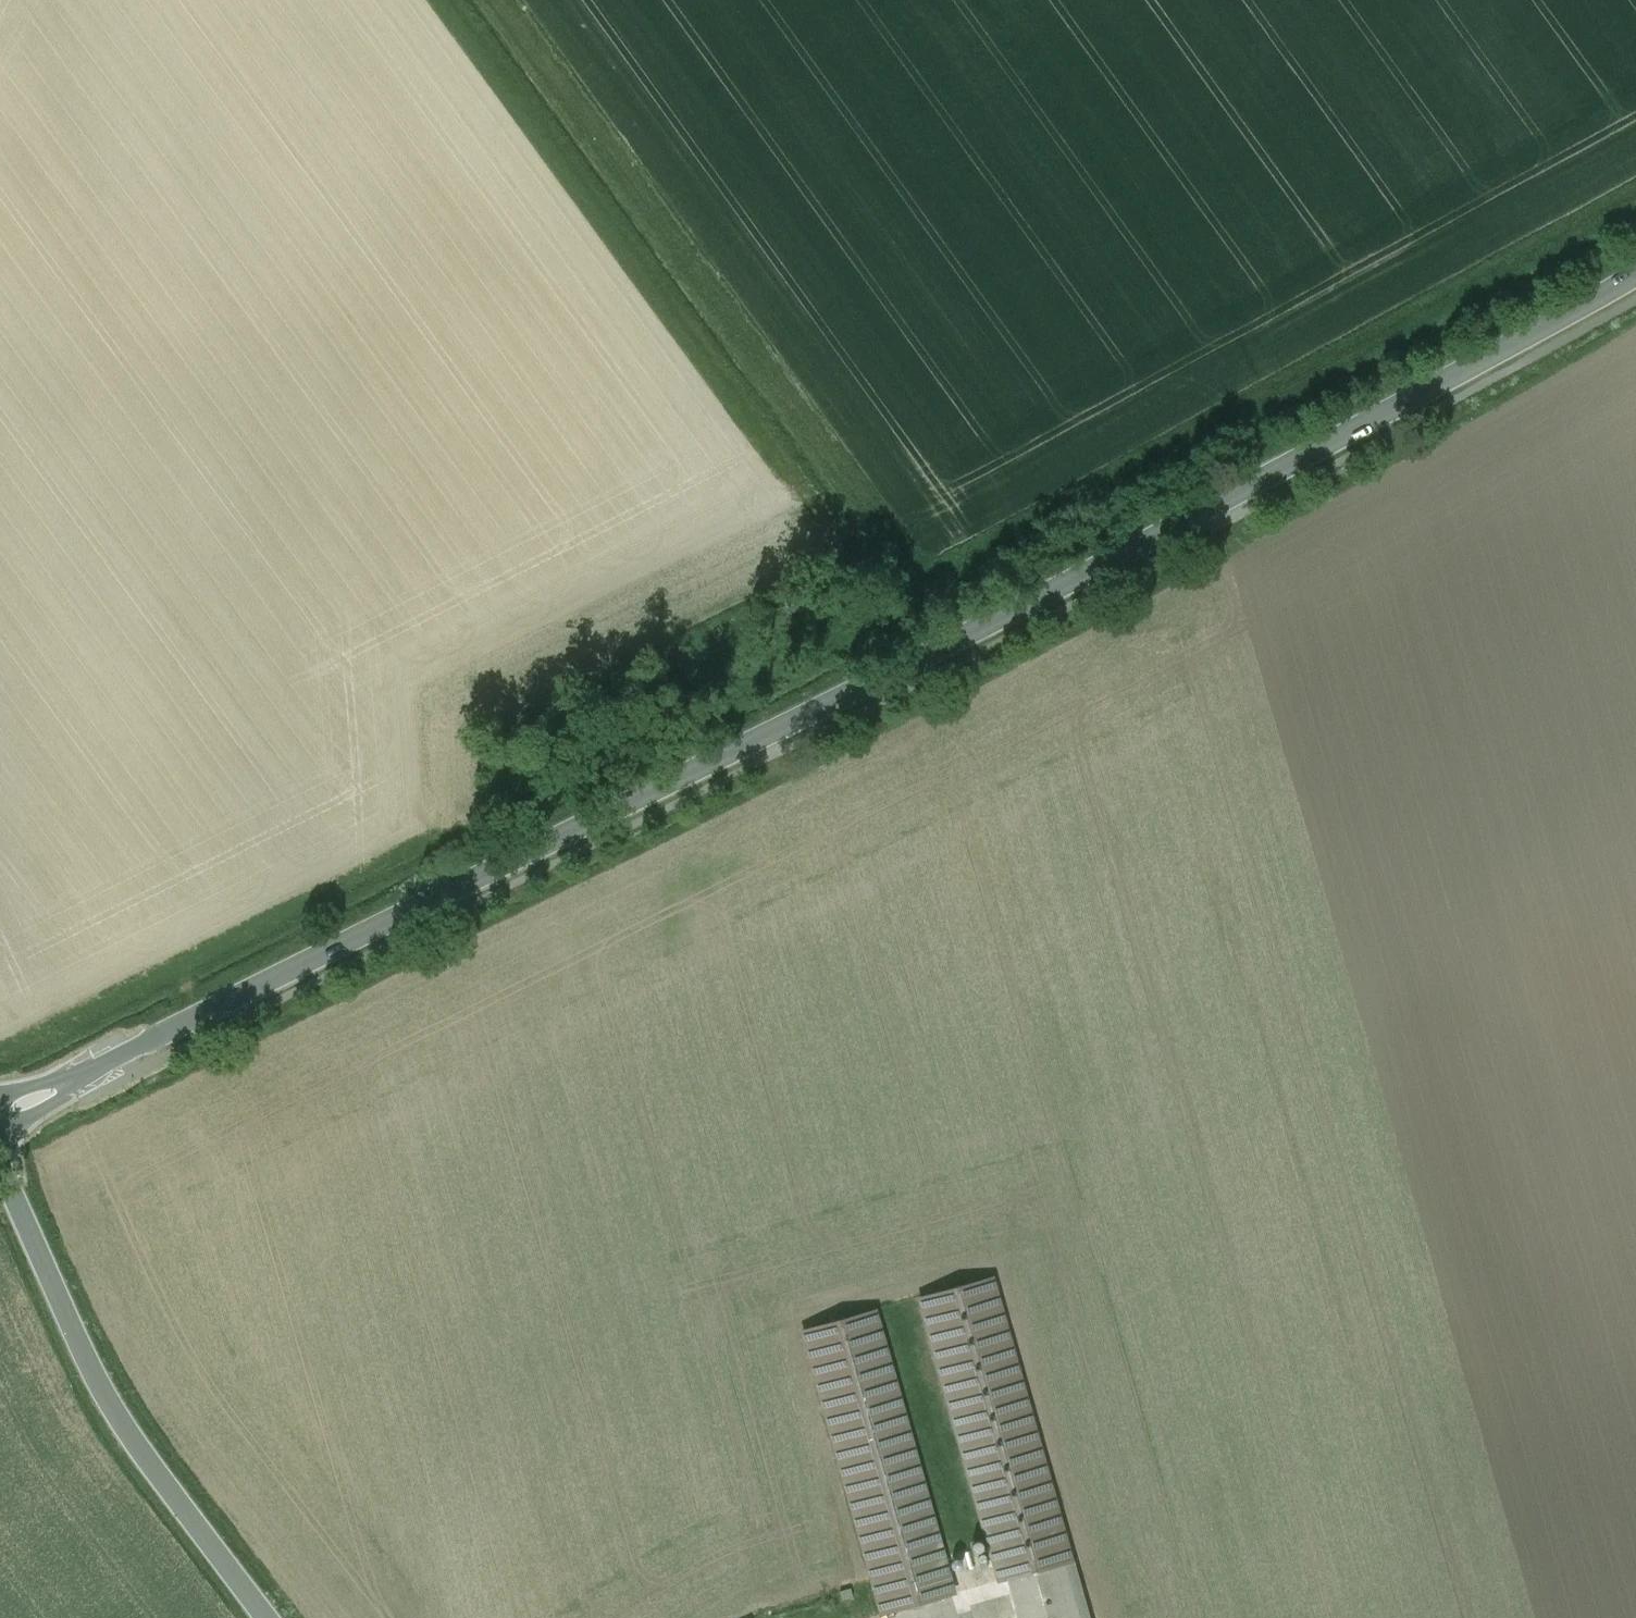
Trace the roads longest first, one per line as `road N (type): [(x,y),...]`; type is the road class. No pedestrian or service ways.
road 1 (unclassified): [(0,1122),(900,668),(1635,278)]
road 2 (tertiary): [(266,1617),(106,1394),(0,1161)]

